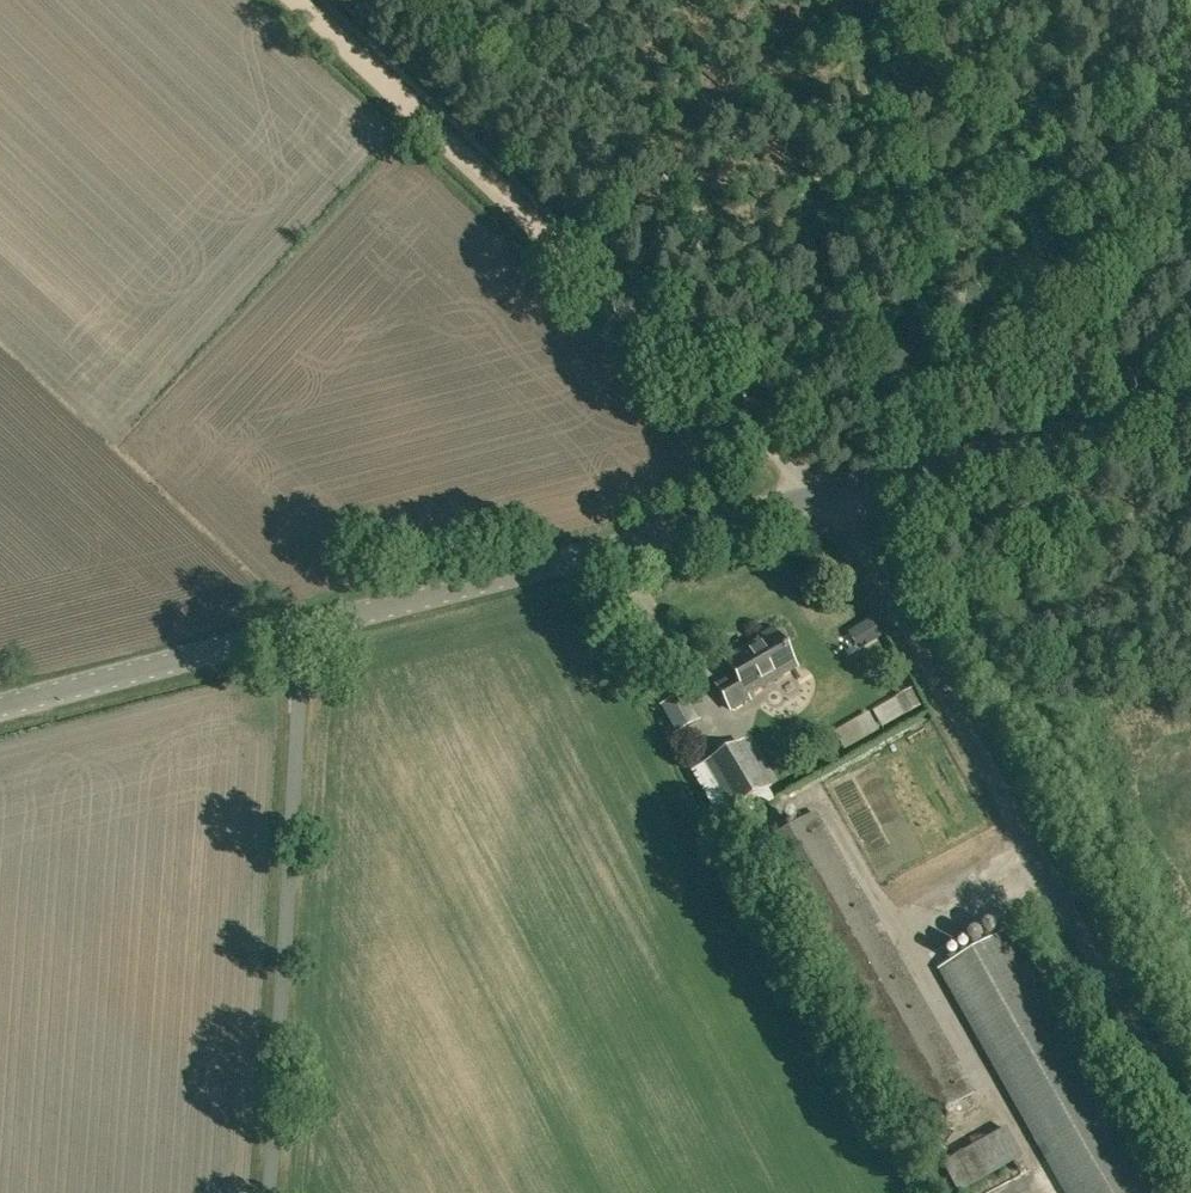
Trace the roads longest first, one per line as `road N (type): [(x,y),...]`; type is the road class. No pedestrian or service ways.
road 1 (tertiary): [(0,710),(835,496)]
road 2 (unclassified): [(1190,1123),(835,496)]
road 3 (track): [(763,434),(301,0)]
road 4 (track): [(855,0),(914,475)]
road 5 (tertiary): [(835,496),(1190,405)]

